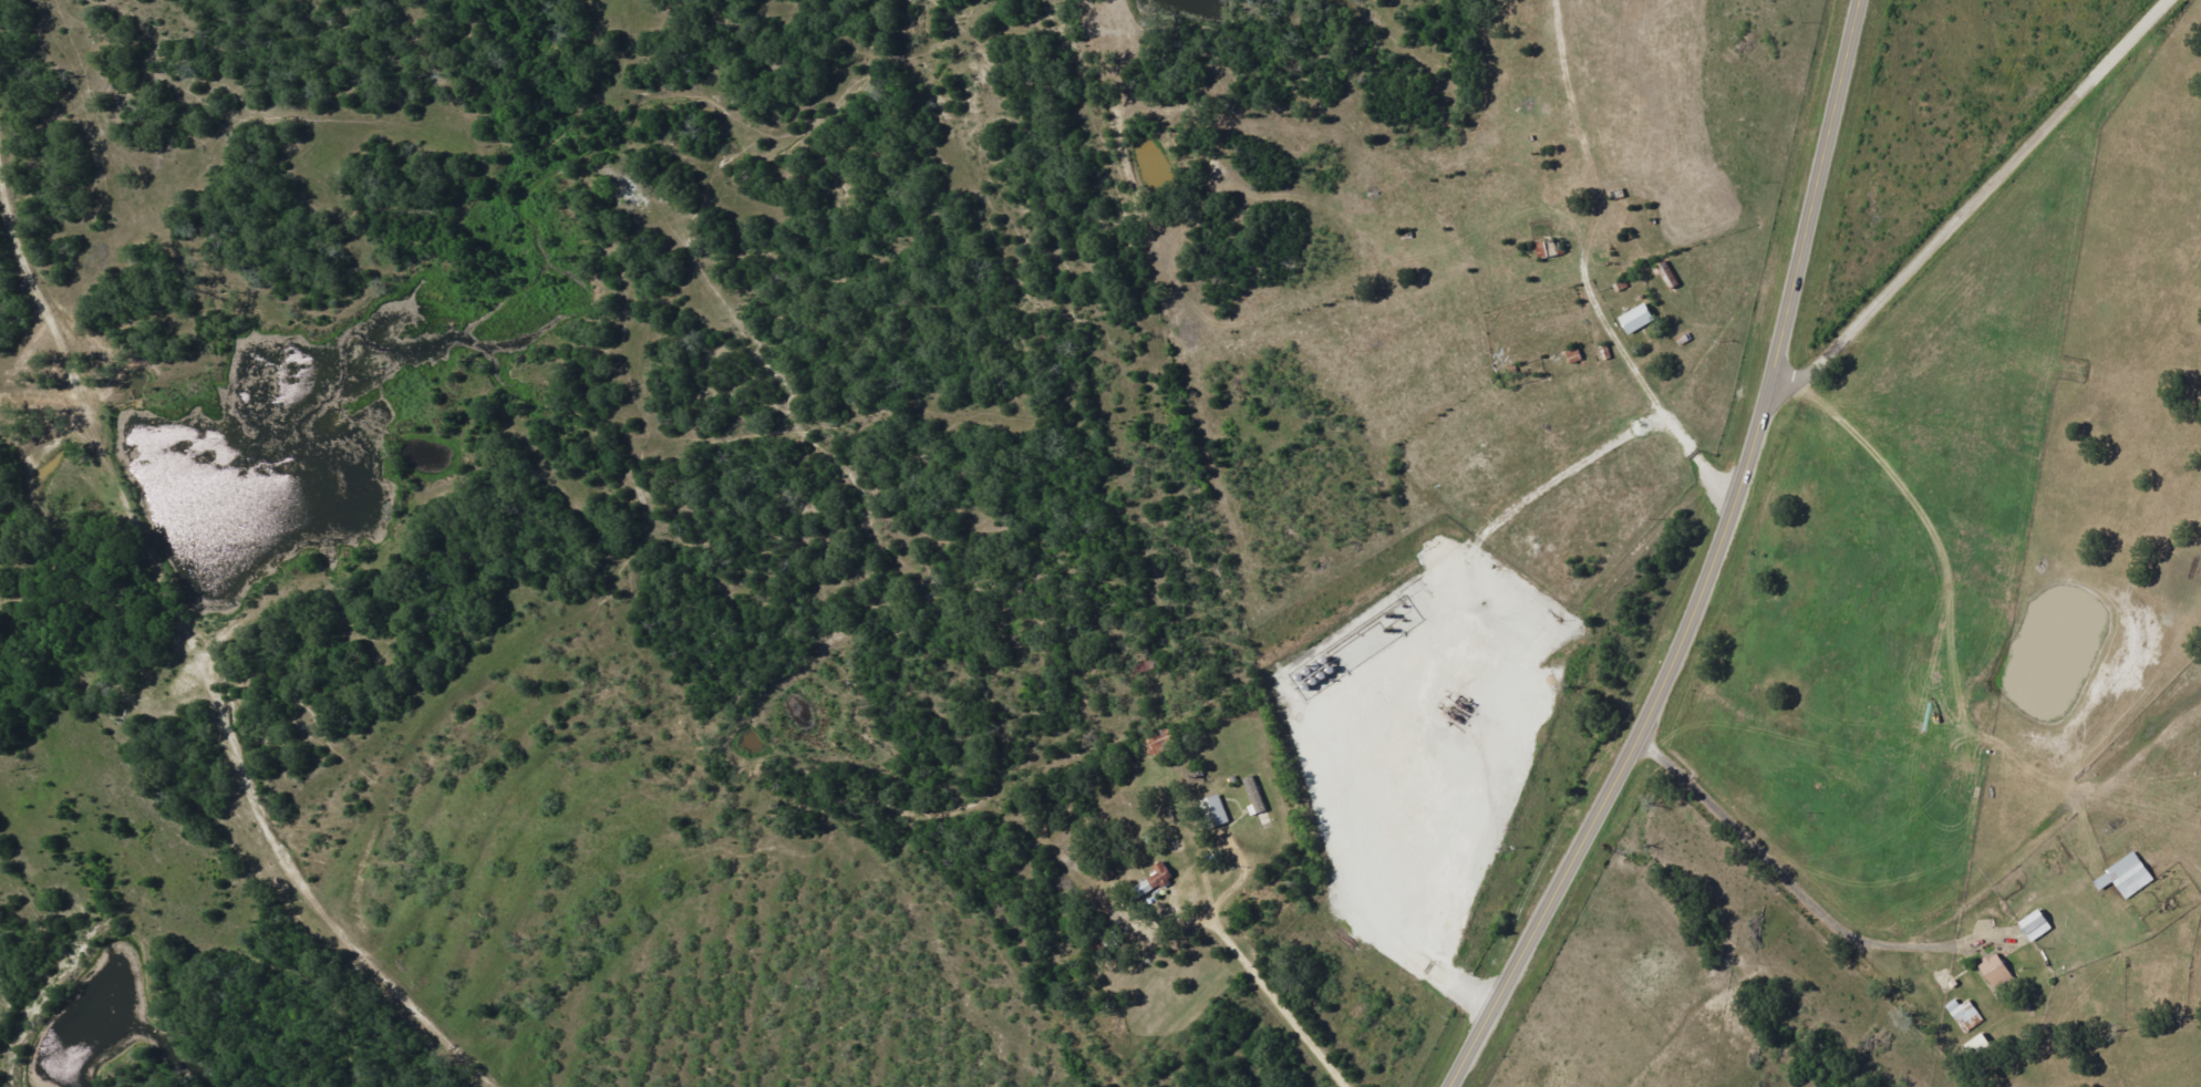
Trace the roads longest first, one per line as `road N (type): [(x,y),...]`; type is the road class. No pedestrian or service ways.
road 1 (primary): [(1862,0),(1789,310),(1735,507),(1695,614),(1451,1086)]
road 2 (residential): [(1767,384),(2154,0)]

